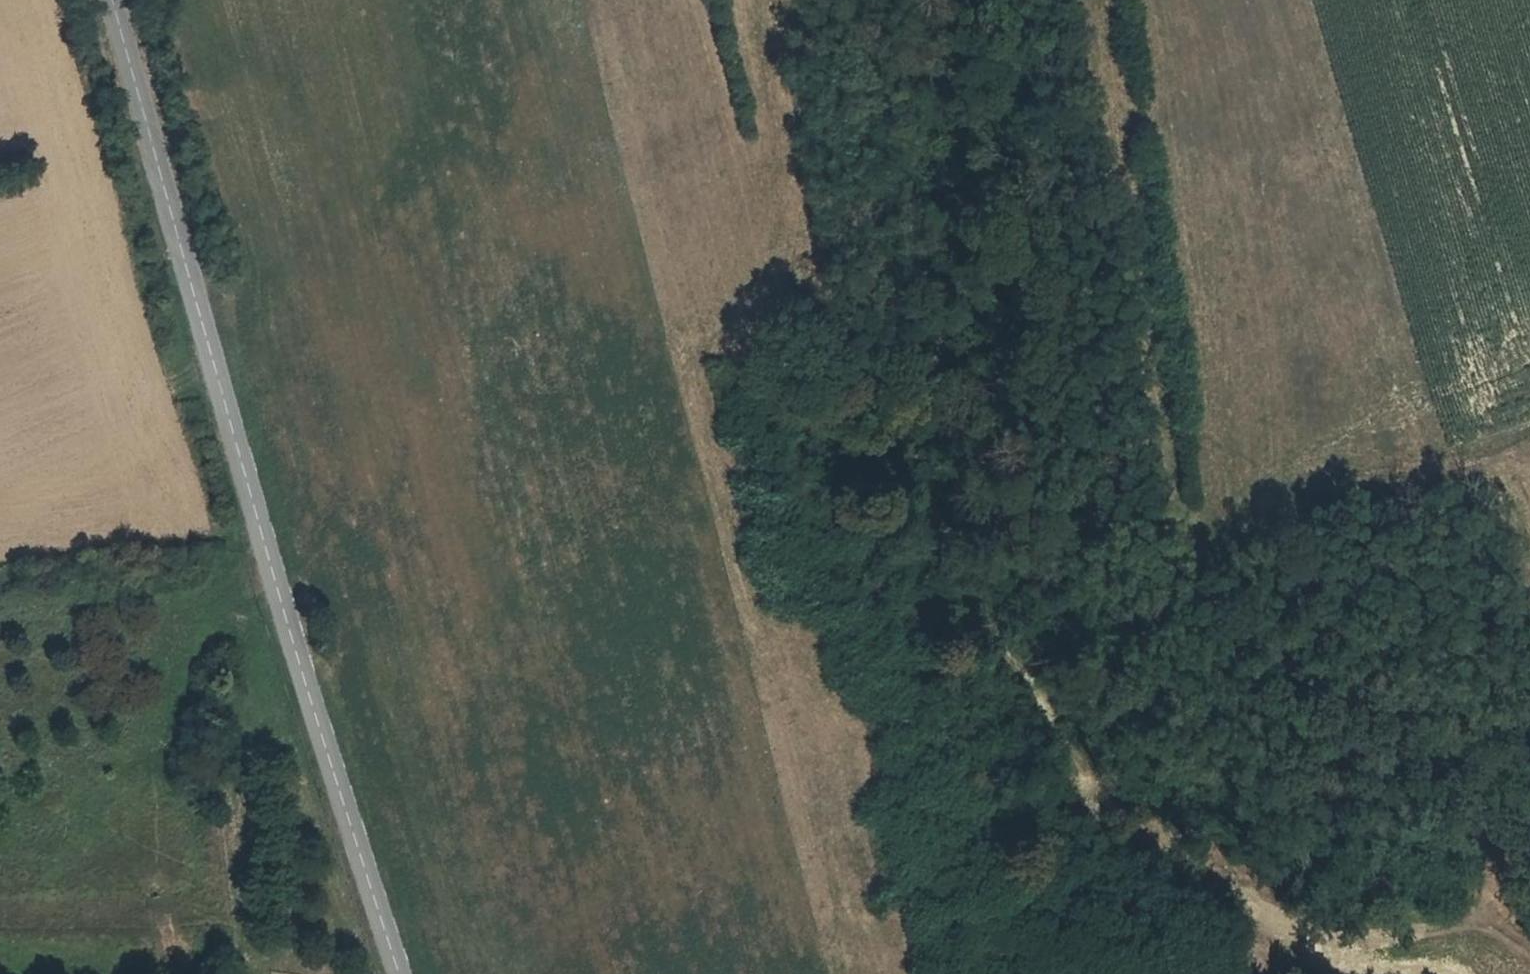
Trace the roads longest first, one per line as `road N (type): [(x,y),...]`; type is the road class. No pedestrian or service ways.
road 1 (unclassified): [(397,973),(264,544),(111,0)]
road 2 (track): [(1529,558),(1500,476),(1476,462),(1299,487),(1215,452),(1174,227),(1148,0)]

